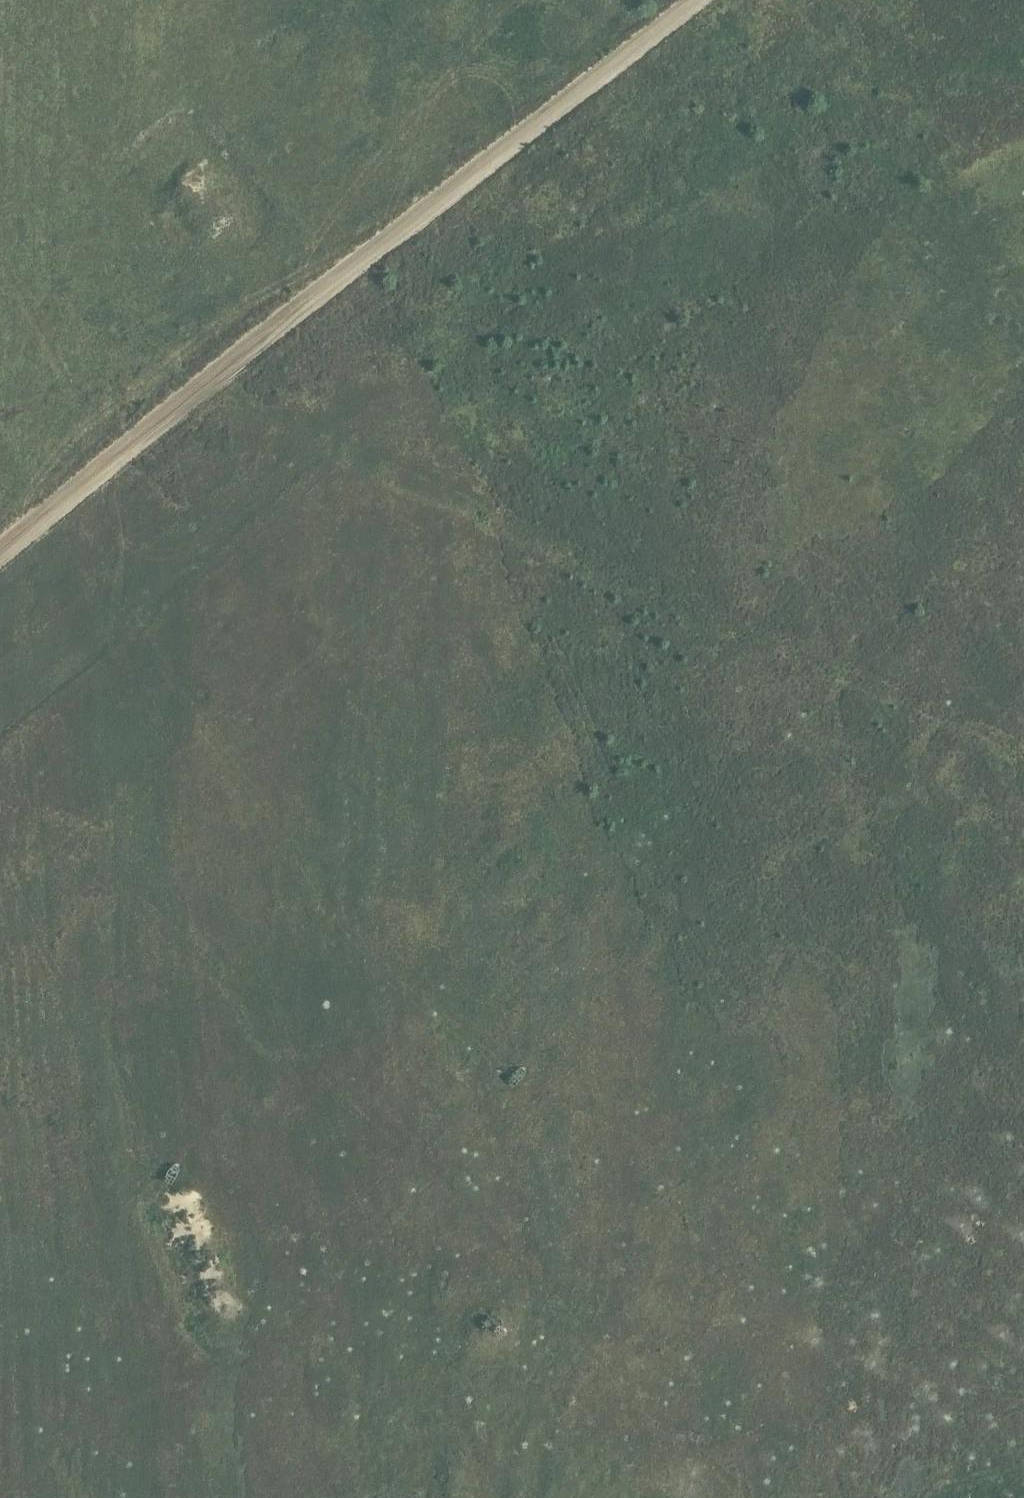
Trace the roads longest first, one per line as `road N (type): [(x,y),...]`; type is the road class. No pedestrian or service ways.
road 1 (track): [(693,0),(0,549)]

